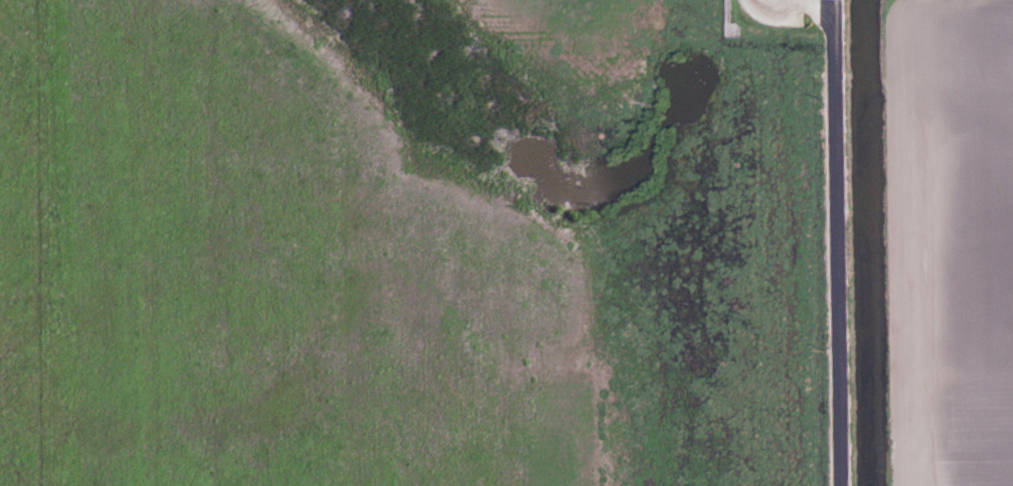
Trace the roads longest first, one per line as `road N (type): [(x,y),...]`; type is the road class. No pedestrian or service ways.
road 1 (residential): [(835,0),(840,485)]
road 2 (track): [(50,485),(46,0)]

